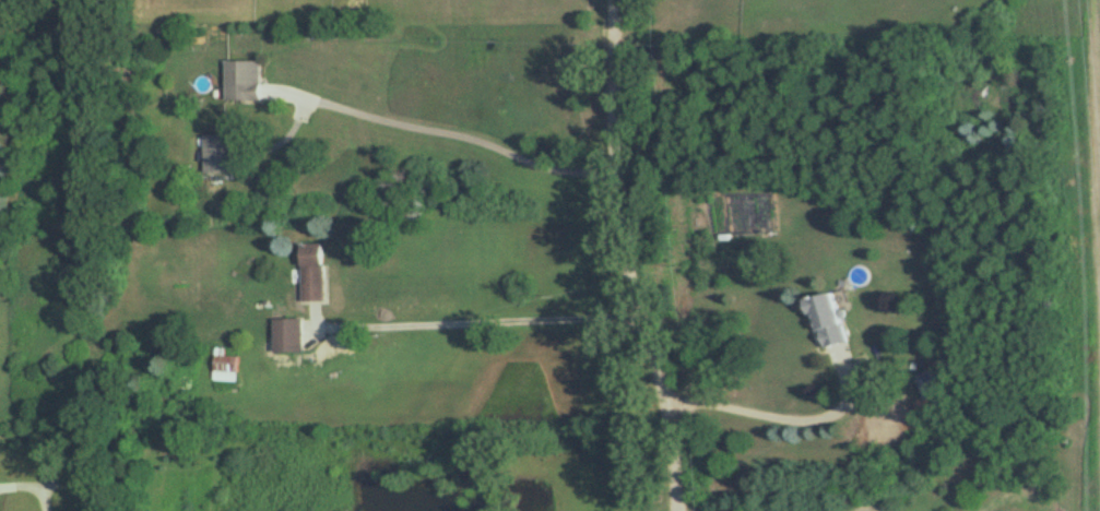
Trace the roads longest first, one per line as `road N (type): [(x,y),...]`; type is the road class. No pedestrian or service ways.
road 1 (residential): [(675,510),(673,426),(624,269),(610,177),(612,0)]

